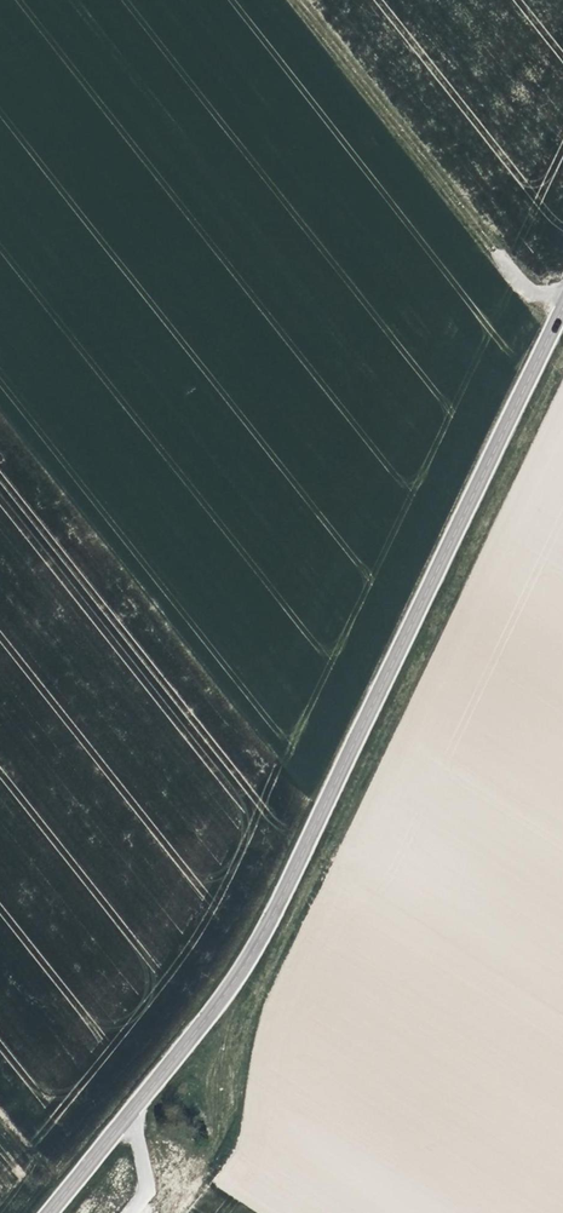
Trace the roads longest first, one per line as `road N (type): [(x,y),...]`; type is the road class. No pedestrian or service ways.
road 1 (tertiary): [(52,1212),(214,1016),(249,959),(562,312)]
road 2 (track): [(141,1197),(183,1185),(234,1118),(241,1029),(259,982),(562,353)]
road 3 (track): [(295,0),(519,283),(562,298)]

